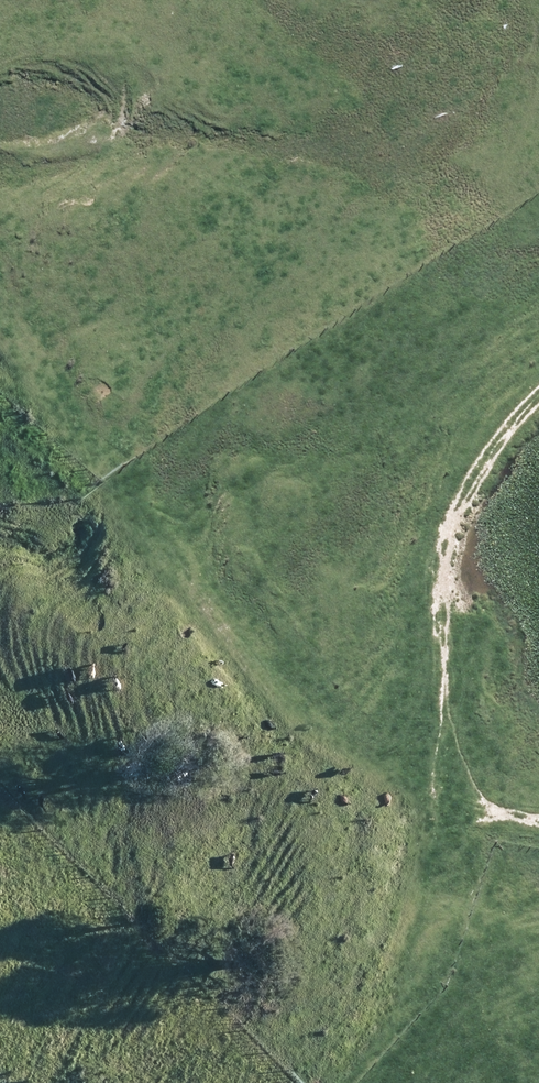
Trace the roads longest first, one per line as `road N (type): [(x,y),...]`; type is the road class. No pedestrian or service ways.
road 1 (track): [(538,411),(482,489),(443,569),(446,718),(395,970)]
road 2 (track): [(434,797),(342,777),(307,755),(243,691),(154,558),(0,428)]

